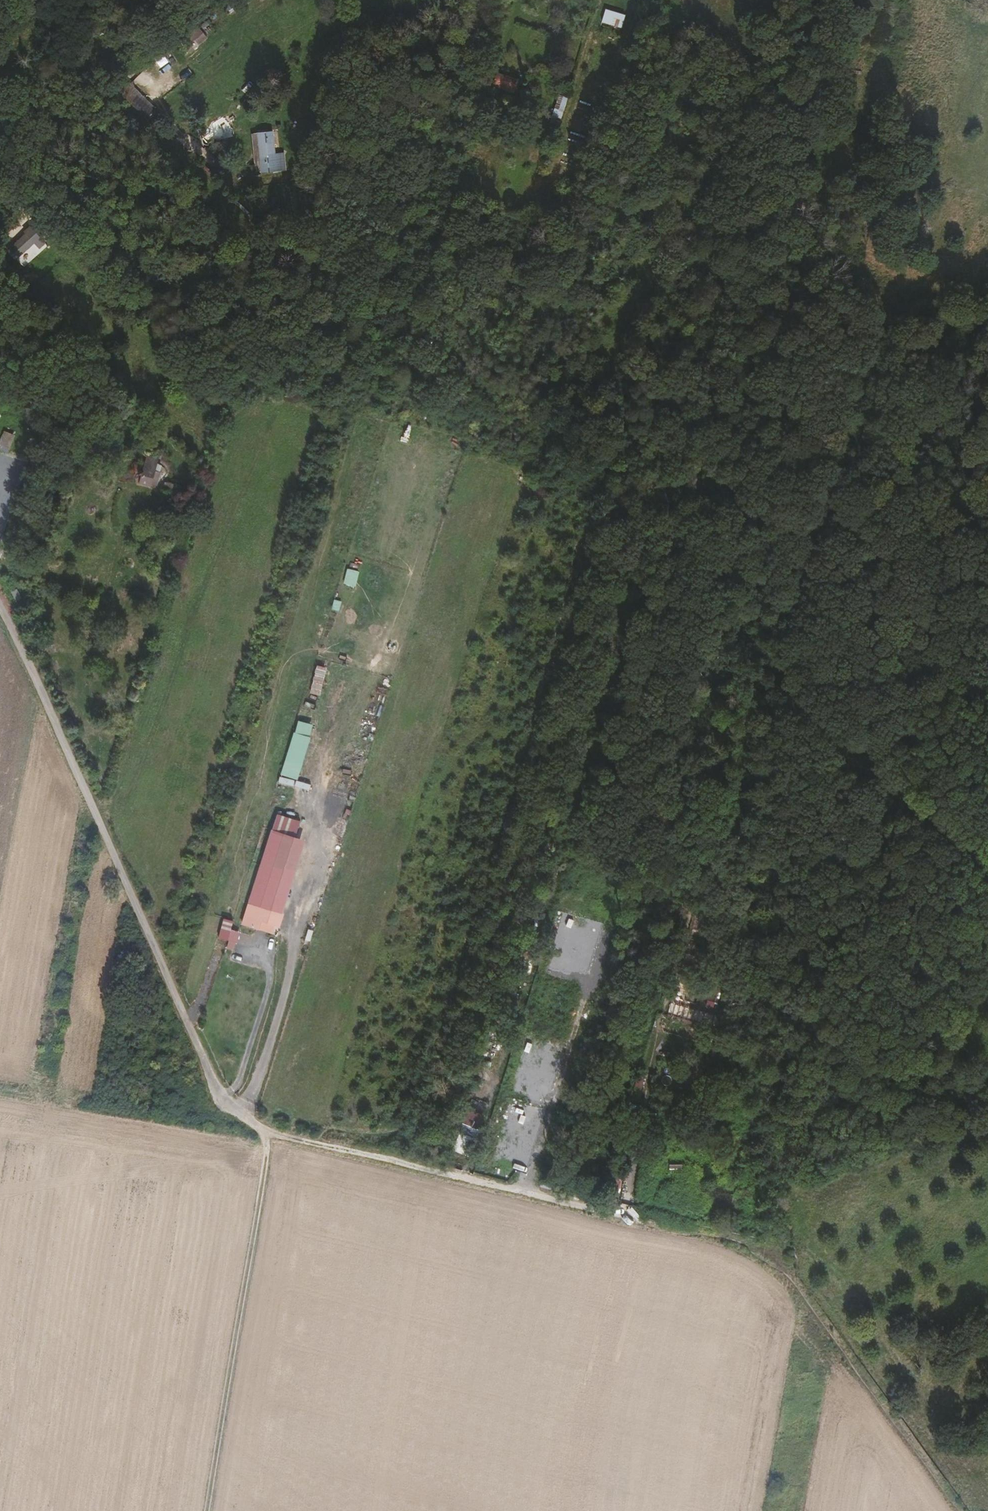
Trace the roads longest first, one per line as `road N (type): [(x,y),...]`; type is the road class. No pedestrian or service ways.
road 1 (track): [(807,211),(767,437),(761,520),(770,1227),(796,1287),(961,1510)]
road 2 (unclassified): [(0,610),(208,1062),(248,1117),(277,1134),(778,1255)]
road 3 (track): [(582,536),(411,1116),(394,1129),(345,1130),(338,1148)]
road 4 (track): [(807,211),(791,119),(684,0)]
road 5 (unclassified): [(0,149),(160,42)]

